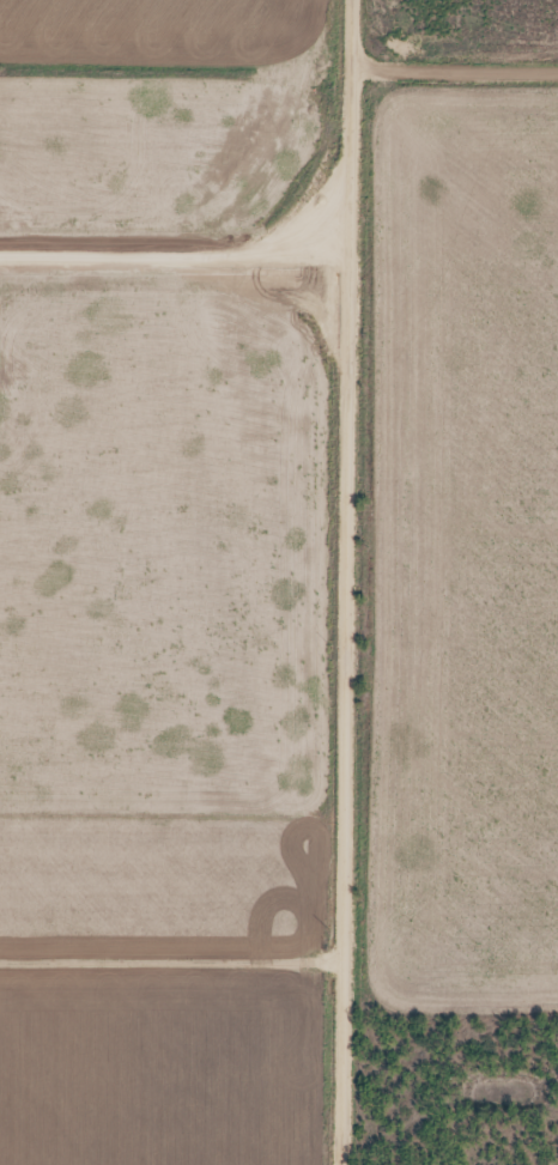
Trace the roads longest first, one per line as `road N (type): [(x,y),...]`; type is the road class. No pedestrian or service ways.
road 1 (residential): [(299,1164),(312,0)]
road 2 (residential): [(299,954),(0,959)]
road 3 (residential): [(557,89),(311,87)]

